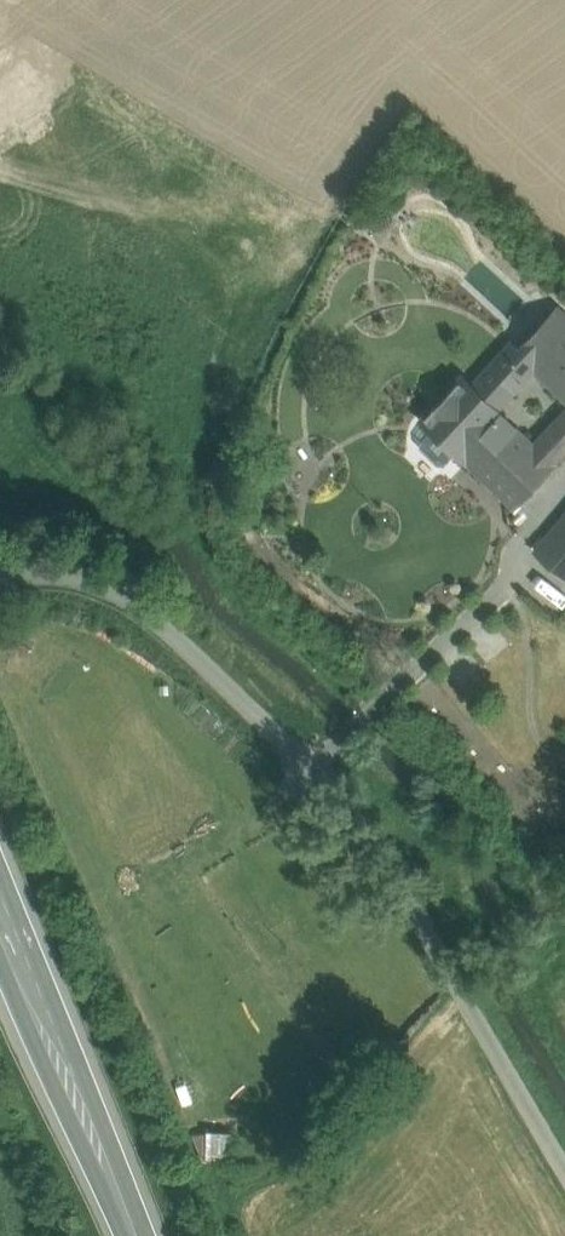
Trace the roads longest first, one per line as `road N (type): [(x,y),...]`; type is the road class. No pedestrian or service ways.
road 1 (unclassified): [(0,578),(51,573),(96,581),(131,599),(315,766),(400,887),(564,1169)]
road 2 (primary): [(0,906),(139,1235)]

